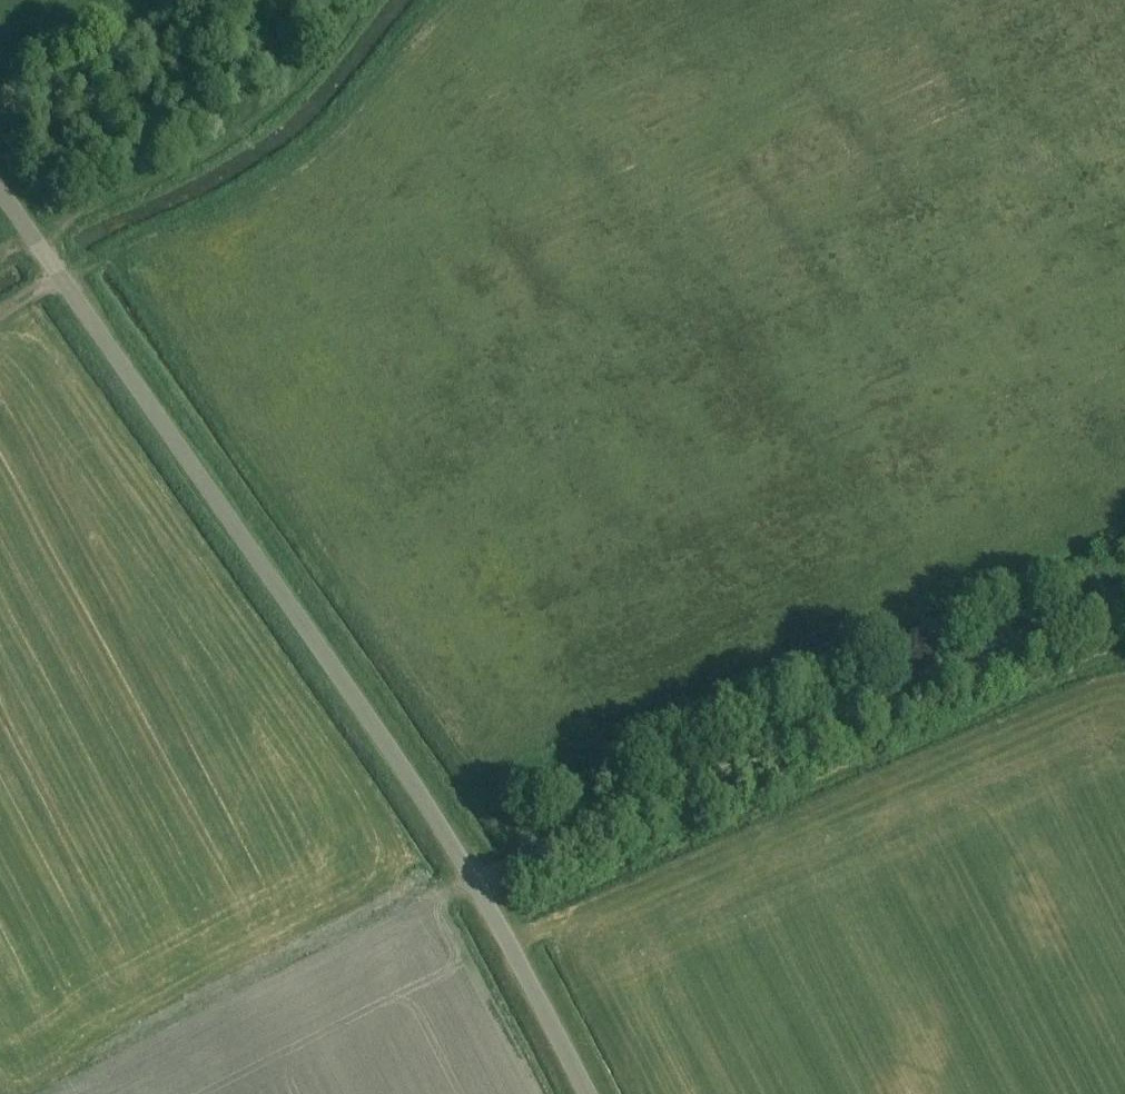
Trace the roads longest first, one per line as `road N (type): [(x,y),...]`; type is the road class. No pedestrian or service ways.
road 1 (unclassified): [(587,1093),(441,827),(0,190)]
road 2 (track): [(476,882),(514,858),(1124,593)]

